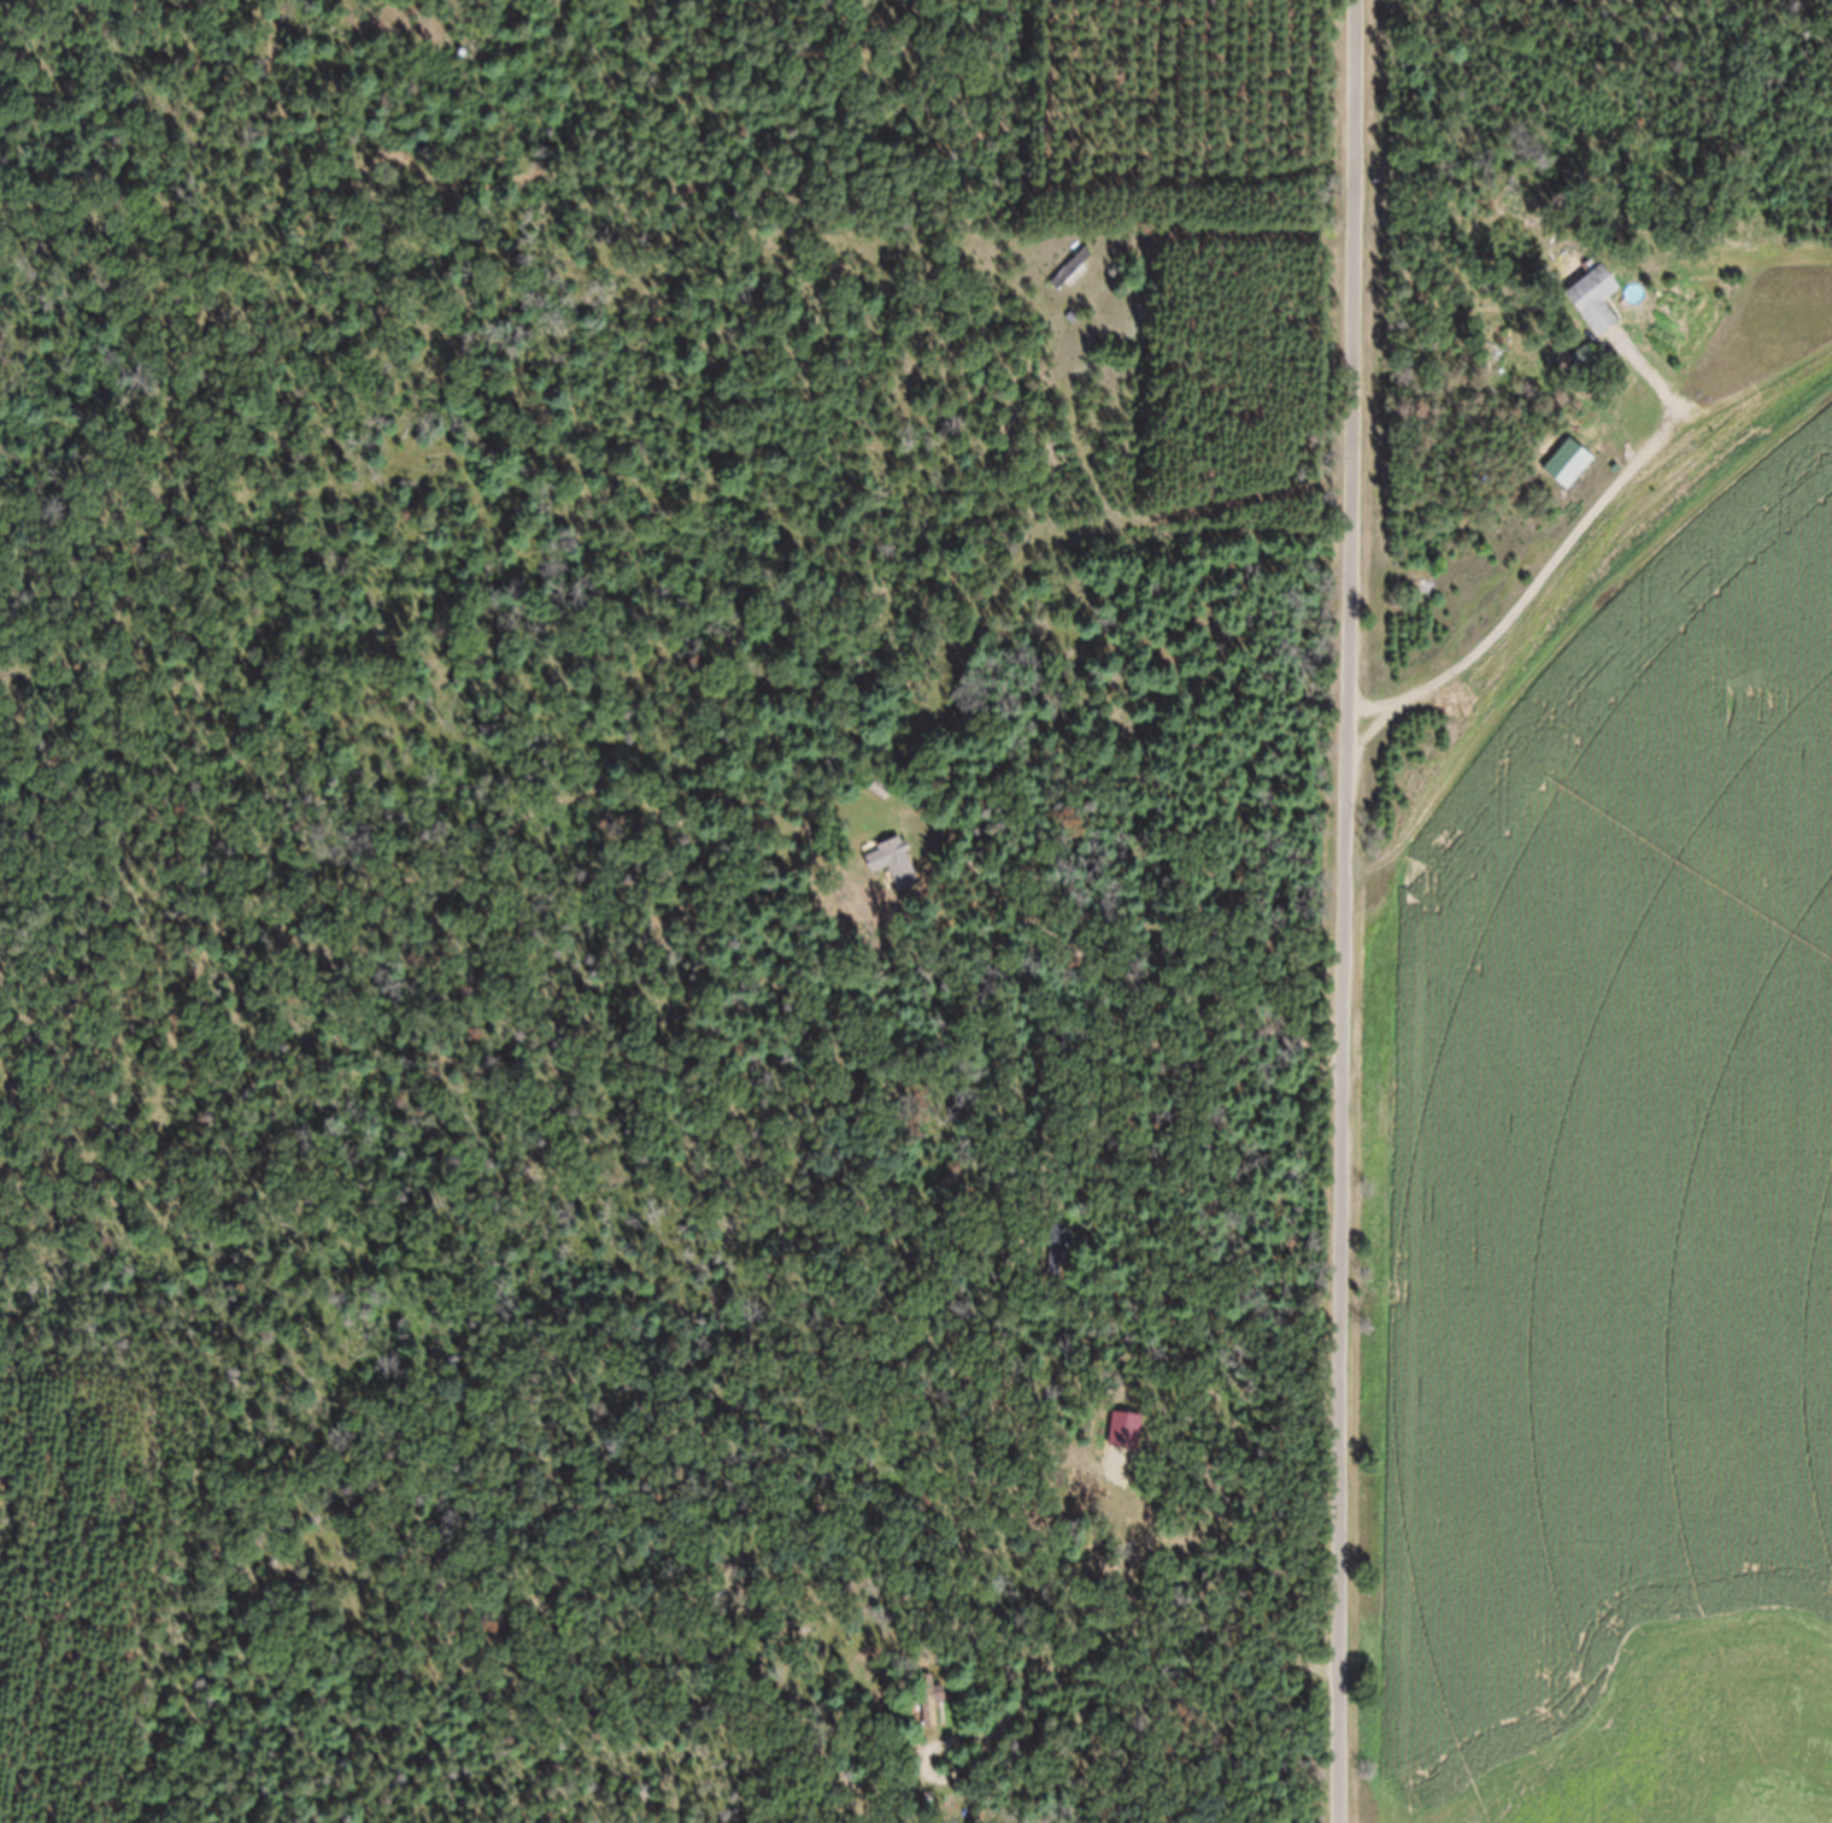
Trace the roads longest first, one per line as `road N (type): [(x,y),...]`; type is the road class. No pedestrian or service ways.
road 1 (residential): [(1342,1822),(1340,0)]

